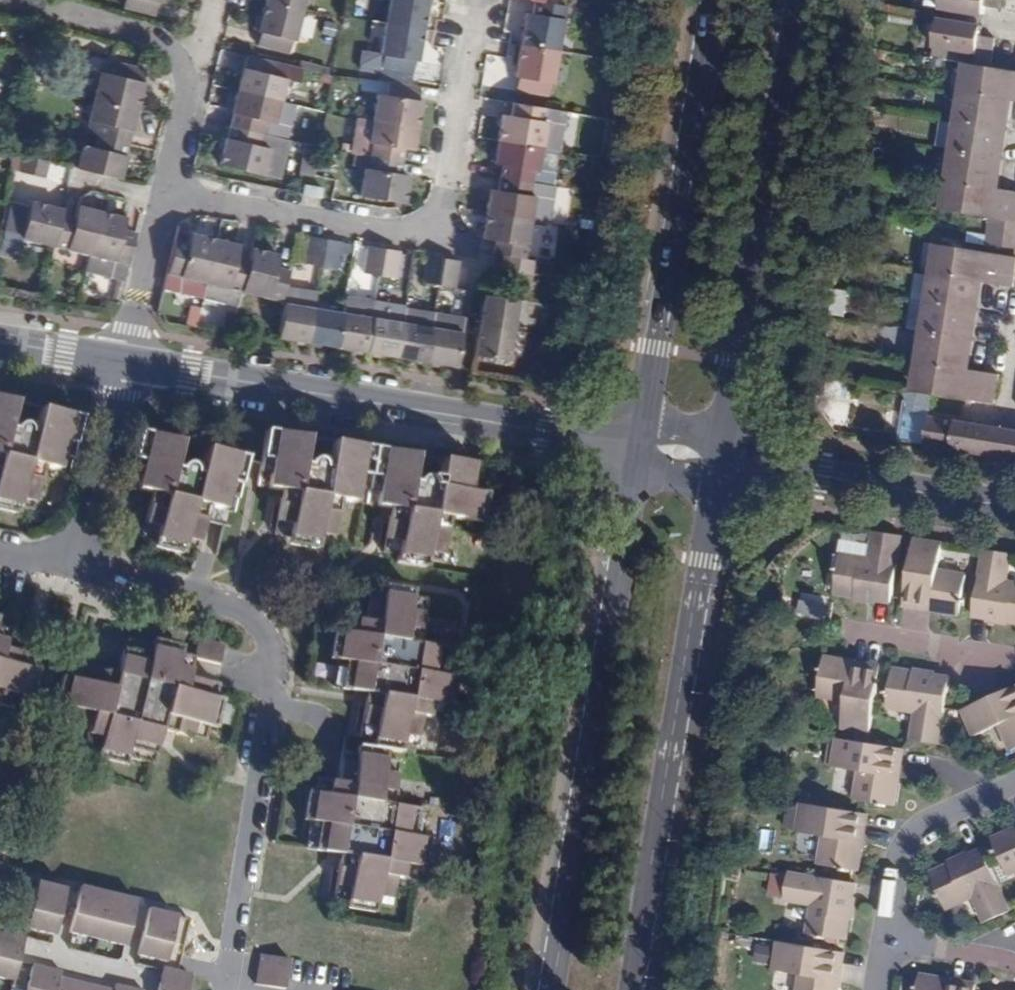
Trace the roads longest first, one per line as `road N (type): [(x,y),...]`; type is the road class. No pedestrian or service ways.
road 1 (residential): [(226,989),(273,711),(271,642),(242,608),(84,568)]
road 2 (secondary): [(642,448),(552,989)]
road 3 (secondary): [(632,989),(718,461)]
road 4 (tertiary): [(127,363),(642,448)]
road 5 (residential): [(474,11),(436,228),(411,231),(166,194)]
road 6 (secondary): [(718,461),(796,0)]
road 7 (secondary): [(716,0),(642,448)]
road 8 (residential): [(1,0),(156,41),(179,60),(185,101),(166,194)]
road 9 (tertiary): [(718,461),(1014,508)]
road 10 (residential): [(1014,782),(907,838),(892,877),(875,989)]
road 11 (residential): [(84,568),(127,363)]
road 12 (residential): [(166,194),(127,363)]
road 13 (tertiary): [(0,343),(127,363)]

